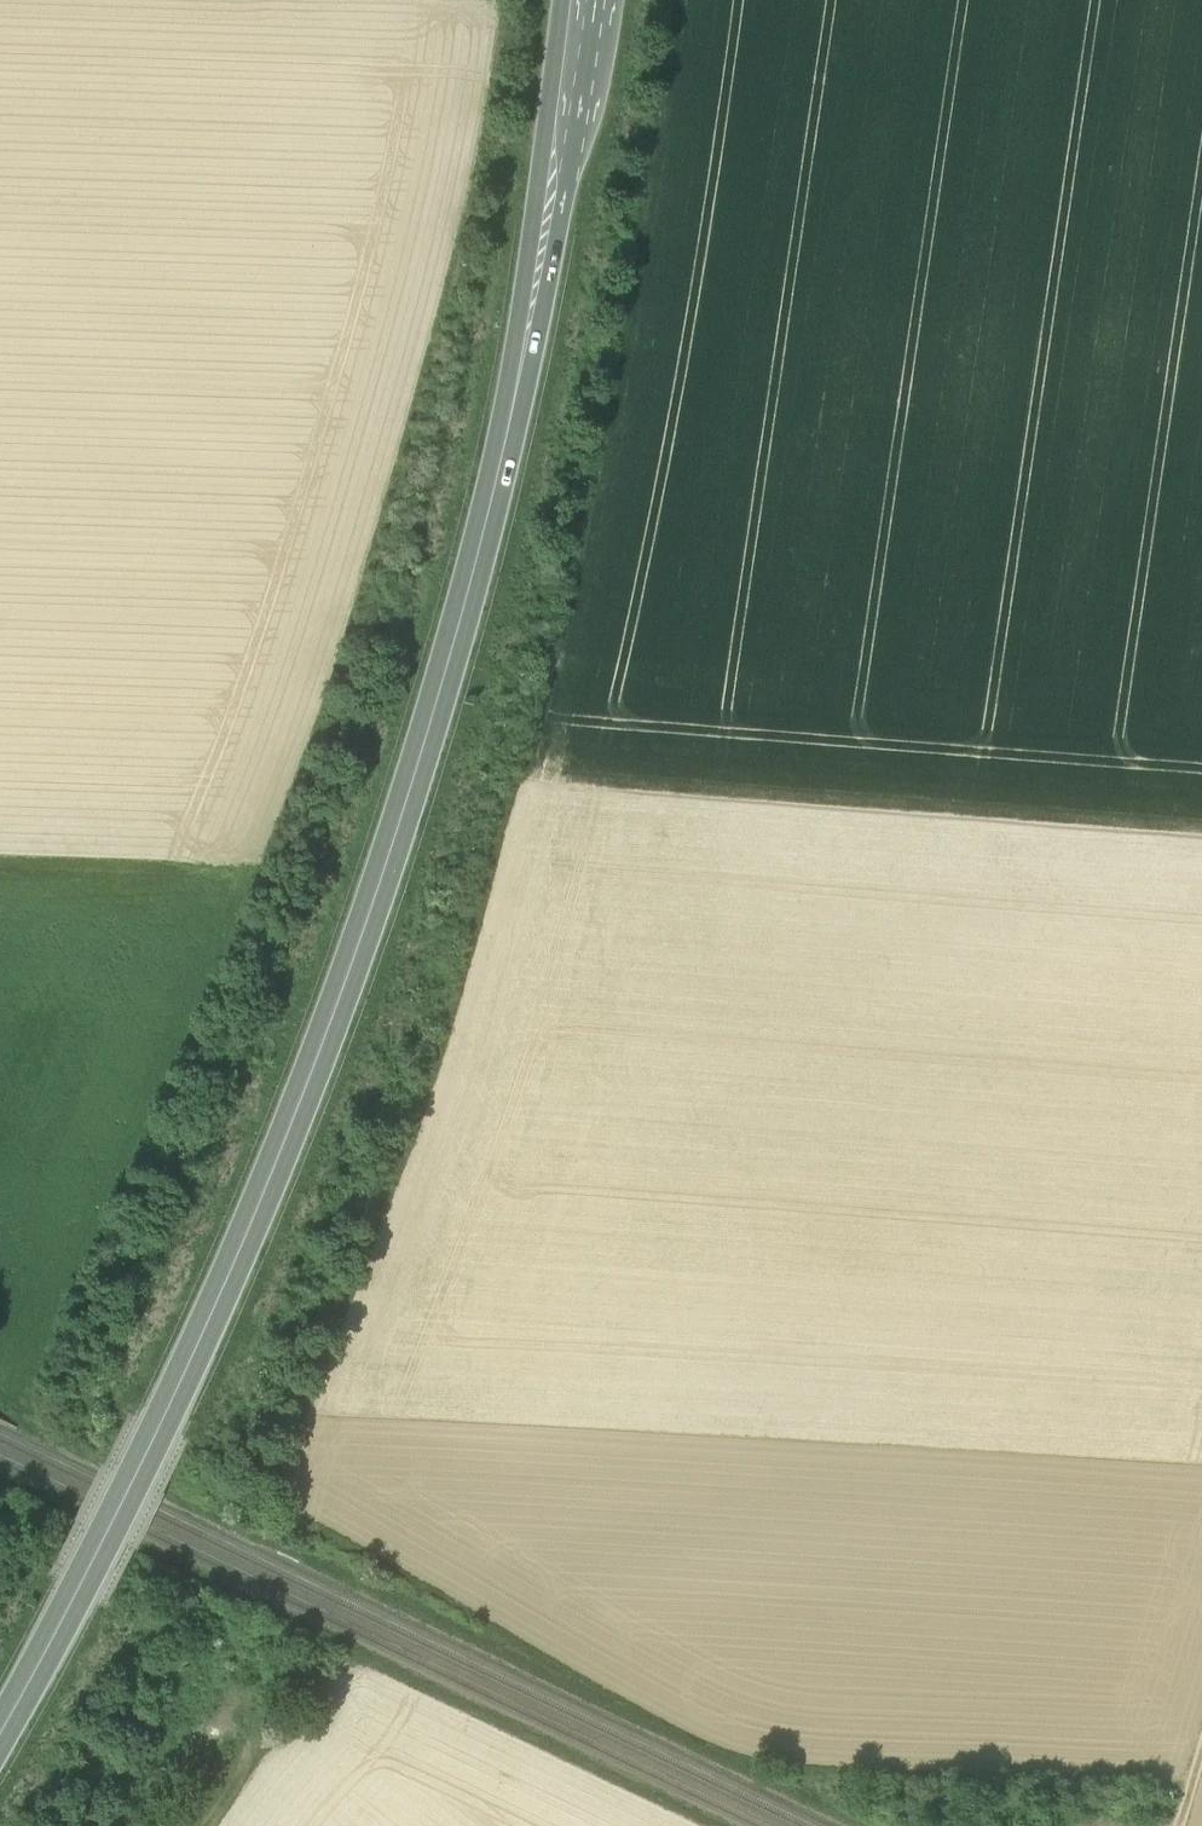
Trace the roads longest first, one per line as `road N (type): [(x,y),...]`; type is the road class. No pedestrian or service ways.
road 1 (primary): [(0,1732),(162,1422),(235,1261),(389,852),(430,729),(513,406),(583,0)]

